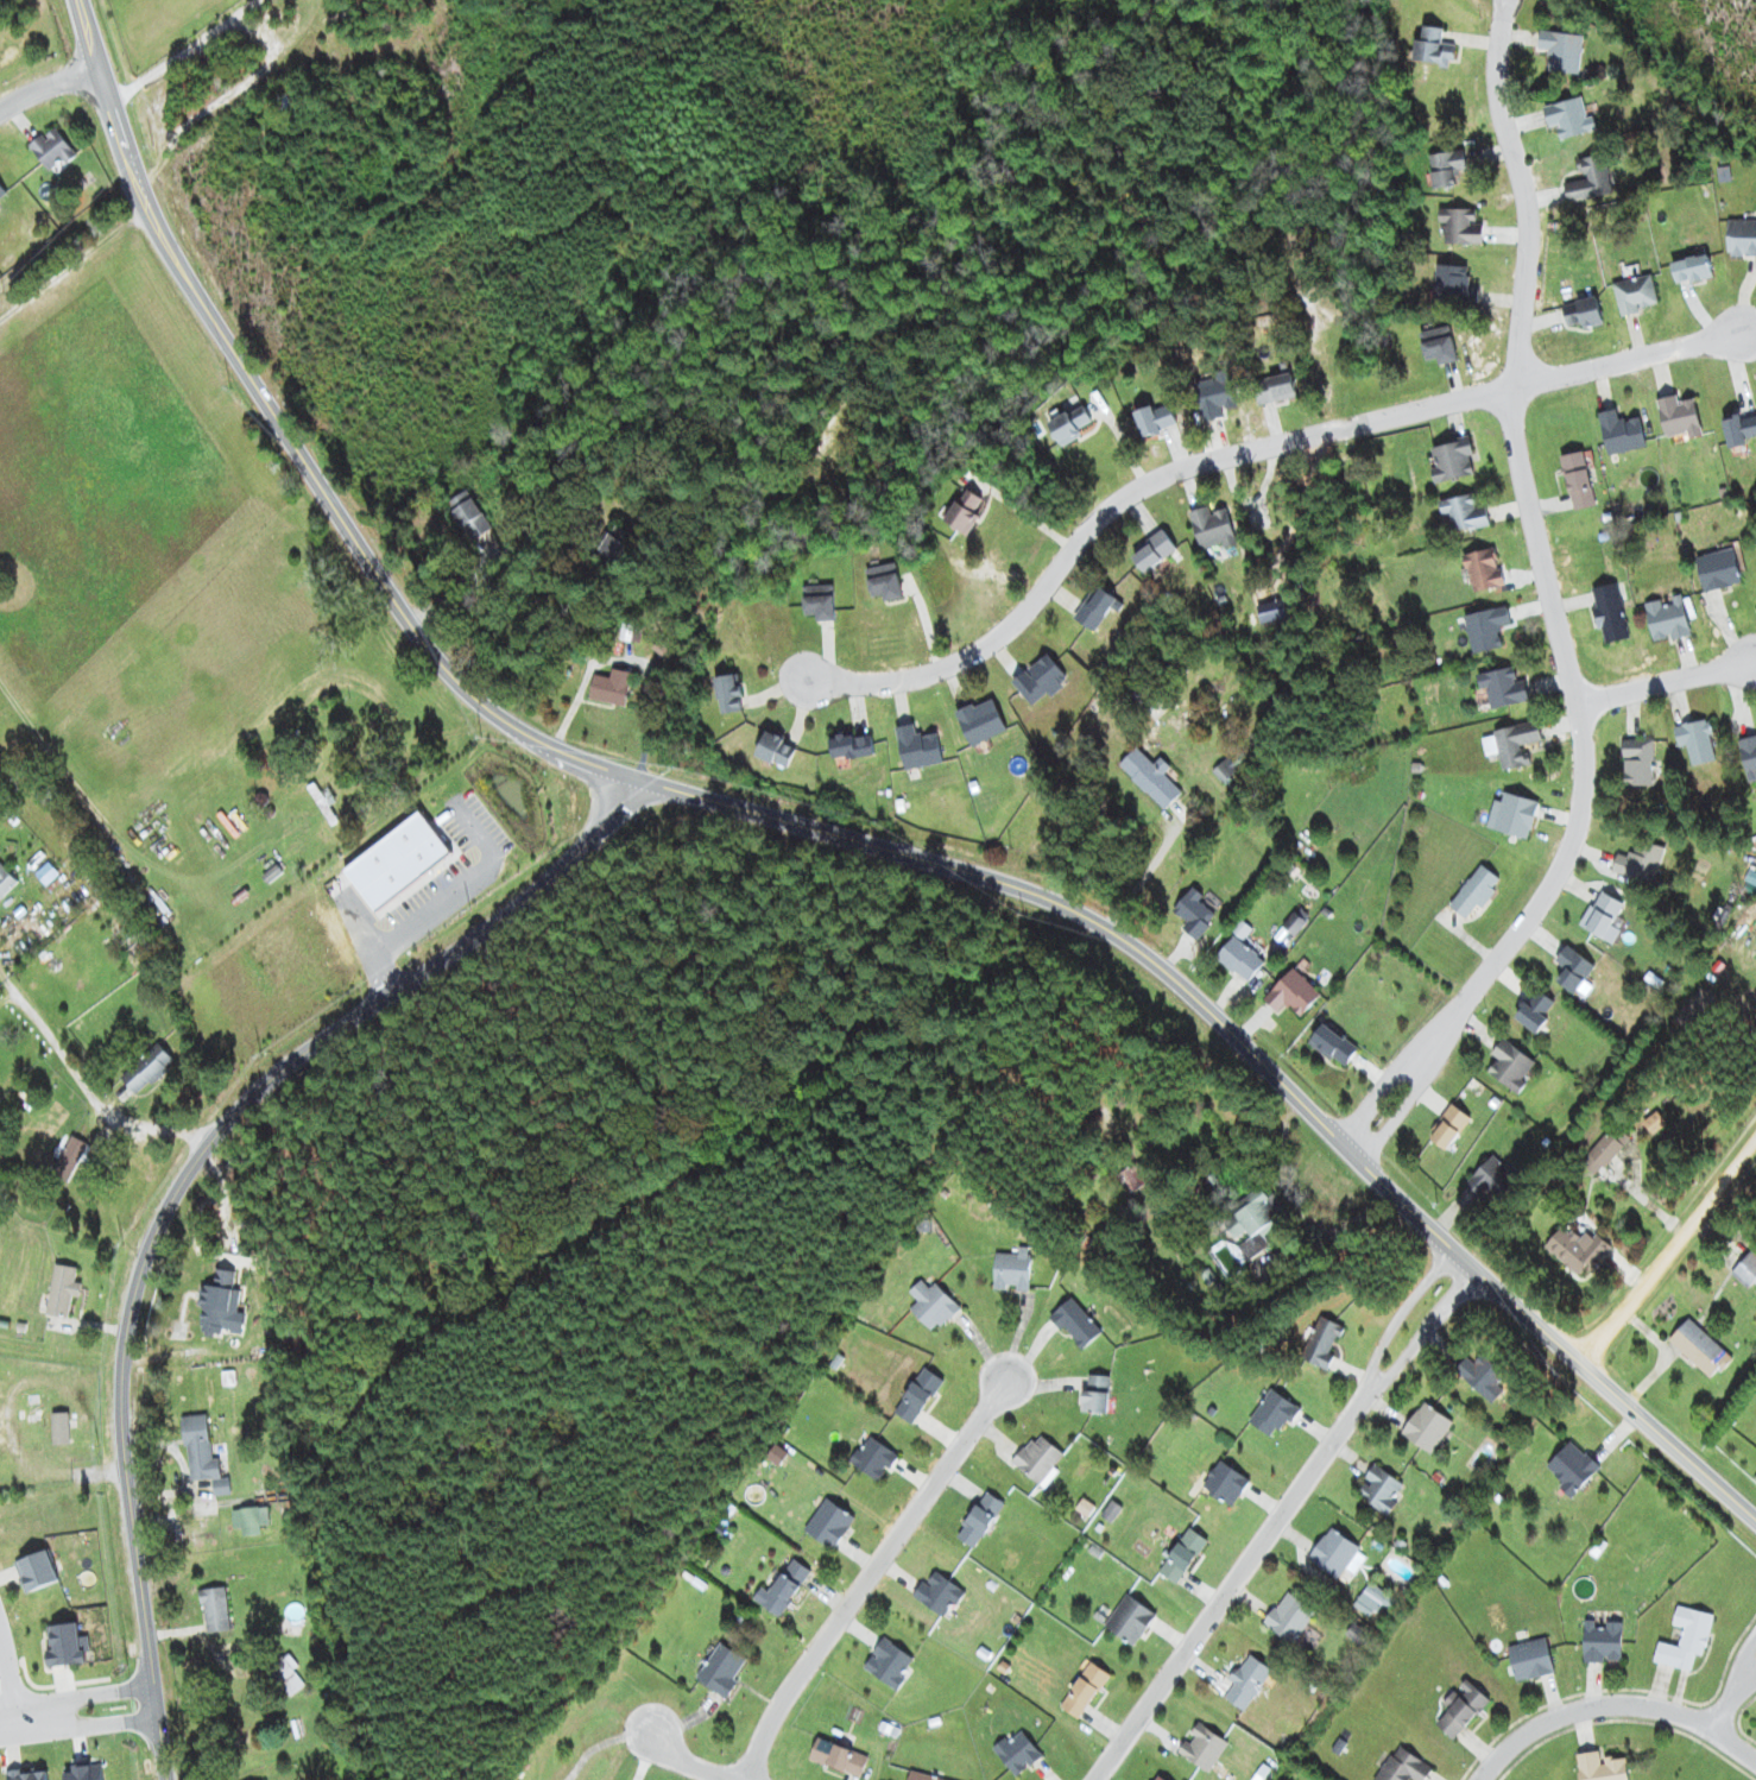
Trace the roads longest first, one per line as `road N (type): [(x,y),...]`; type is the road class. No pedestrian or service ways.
road 1 (secondary): [(1755,1523),(1453,1252),(1196,1001),(1110,933),(1009,886),(581,762),(513,727),(454,681),(408,625),(168,246),(80,0)]
road 2 (residential): [(629,778),(589,842),(535,895),(248,1102),(200,1159),(163,1222),(130,1327),(122,1401),(167,1779)]
road 3 (residential): [(1426,1055),(1556,875),(1584,788),(1578,705),(1520,457),(1516,384),(1528,215),(1499,106),(1499,42),(1509,0)]
road 4 (residential): [(1745,330),(1177,461),(1097,510),(1047,597),(978,658),(907,682),(809,678)]
road 5 (residential): [(1094,1779),(1316,1464),(1398,1318),(1453,1252)]
road 6 (residential): [(742,1779),(803,1668),(1010,1378)]
road 7 (residential): [(1481,1779),(1537,1728),(1602,1705),(1686,1717),(1755,1761)]
road 8 (residential): [(1578,1365),(1755,1136)]
road 9 (residential): [(1578,705),(1755,662)]
road 10 (residential): [(0,1737),(160,1730)]
road 11 (residential): [(1362,1163),(1413,1092),(1426,1055)]

